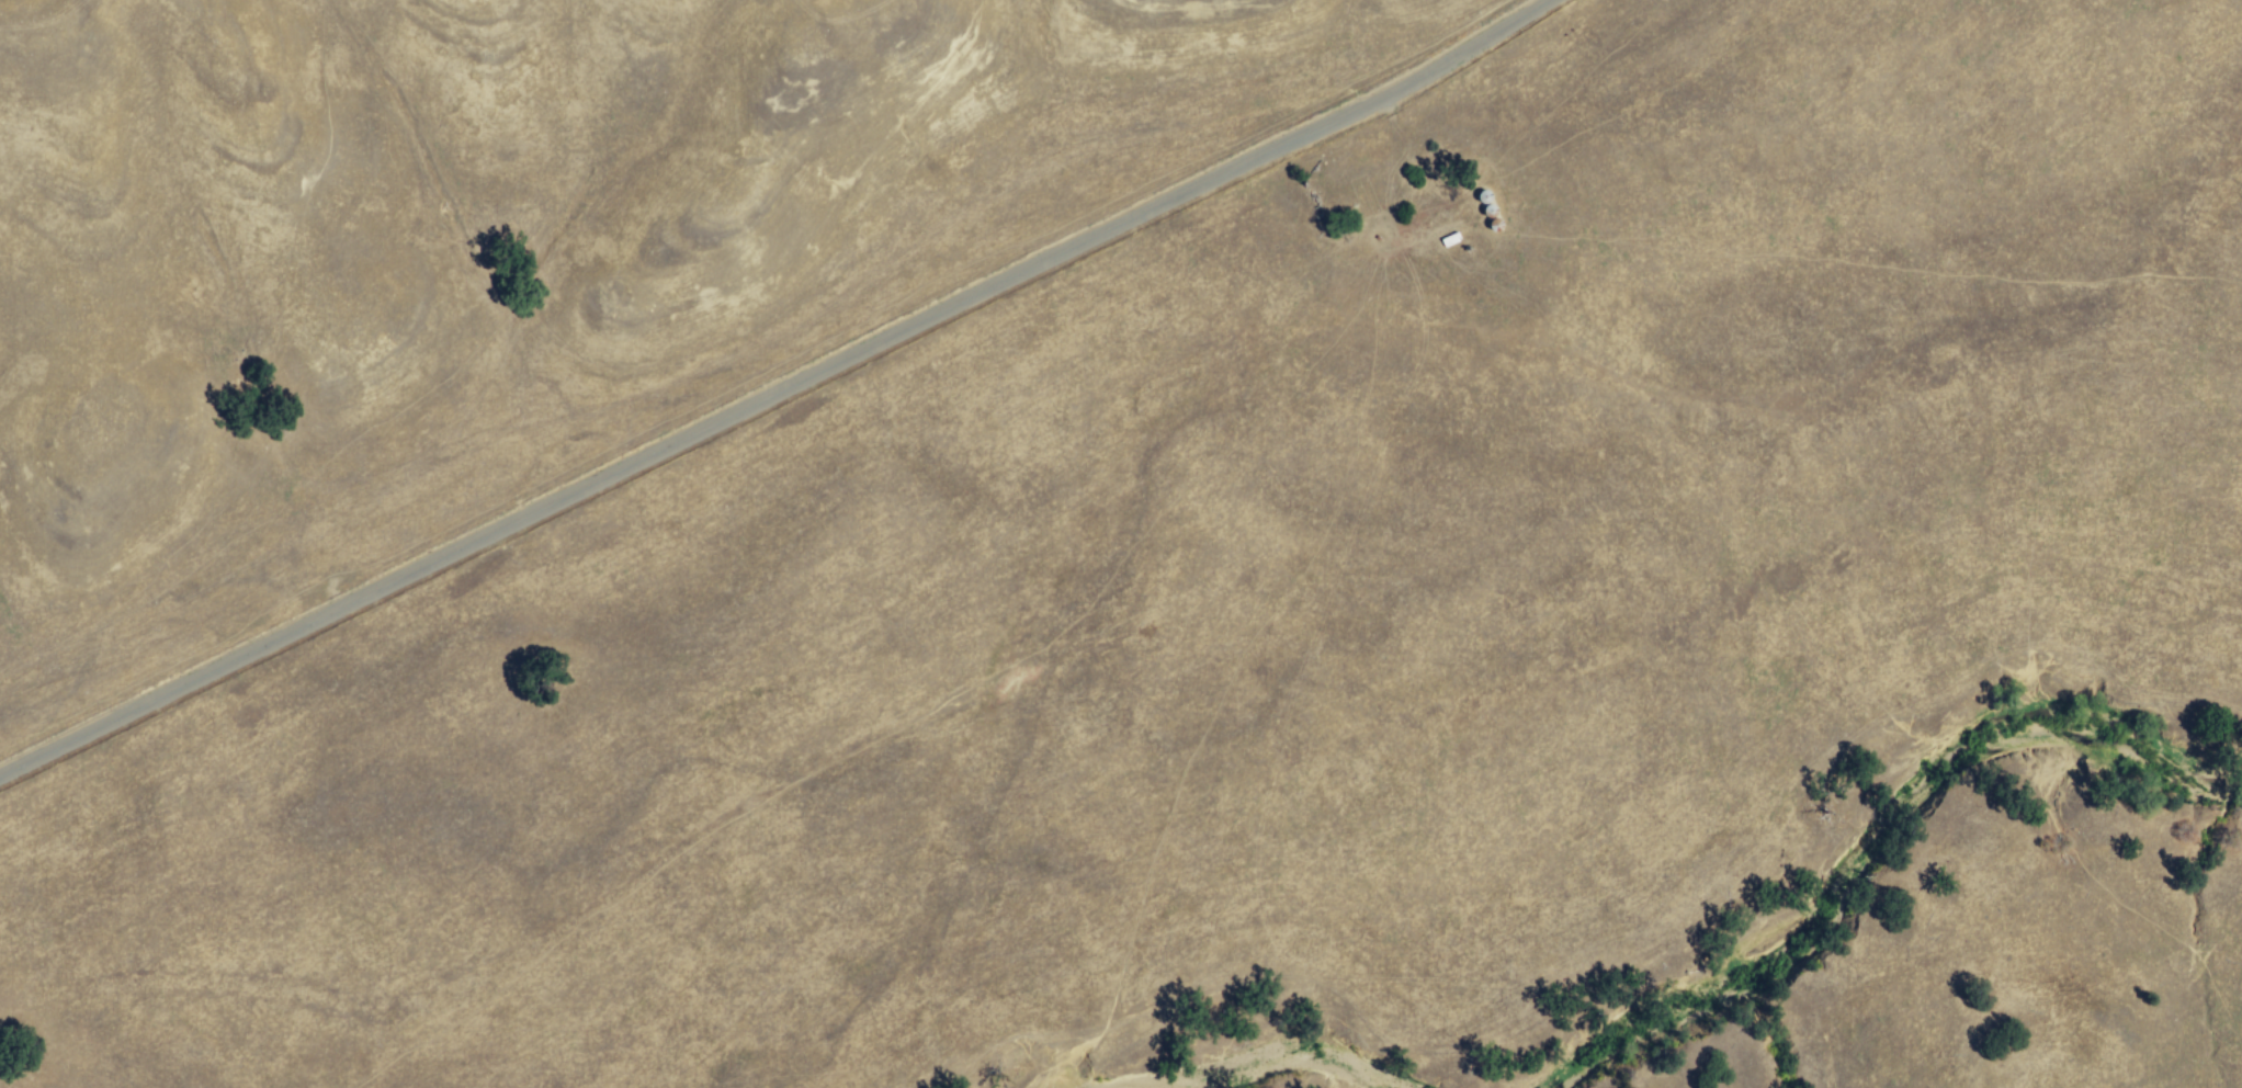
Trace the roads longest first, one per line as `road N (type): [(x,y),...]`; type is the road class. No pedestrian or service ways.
road 1 (residential): [(1546,0),(1354,112),(0,778)]

